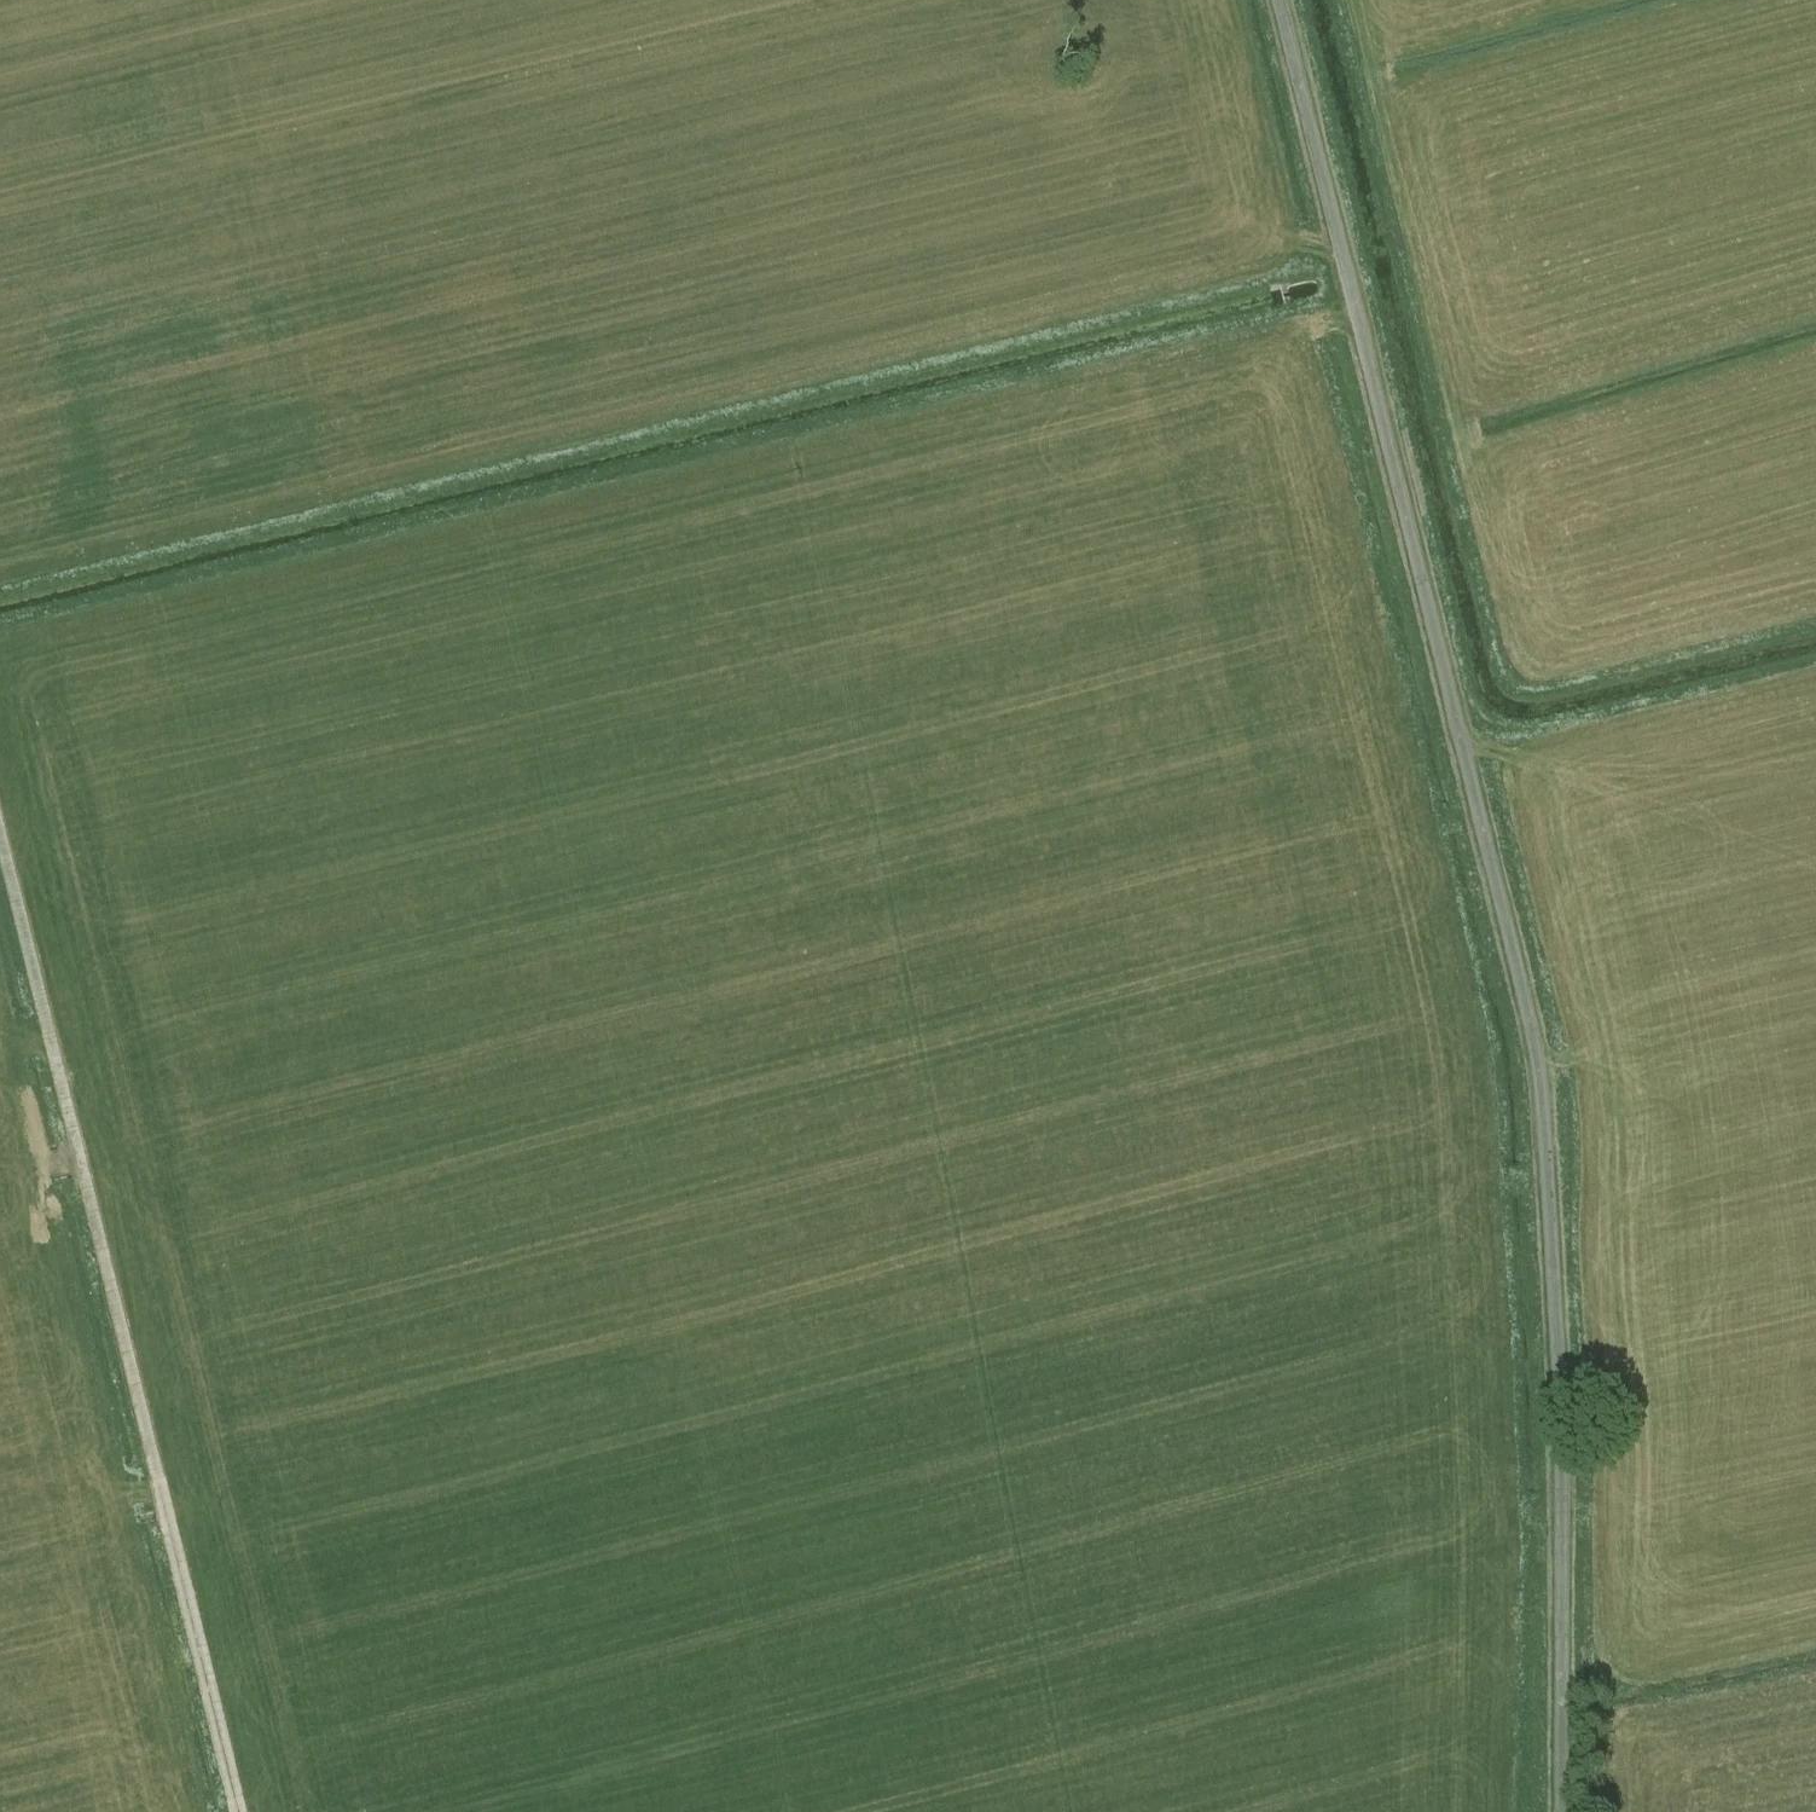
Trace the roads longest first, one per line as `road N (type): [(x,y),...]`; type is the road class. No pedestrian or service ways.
road 1 (unclassified): [(1560,1811),(1560,1471),(1538,1069),(1279,0)]
road 2 (track): [(0,845),(237,1811)]

